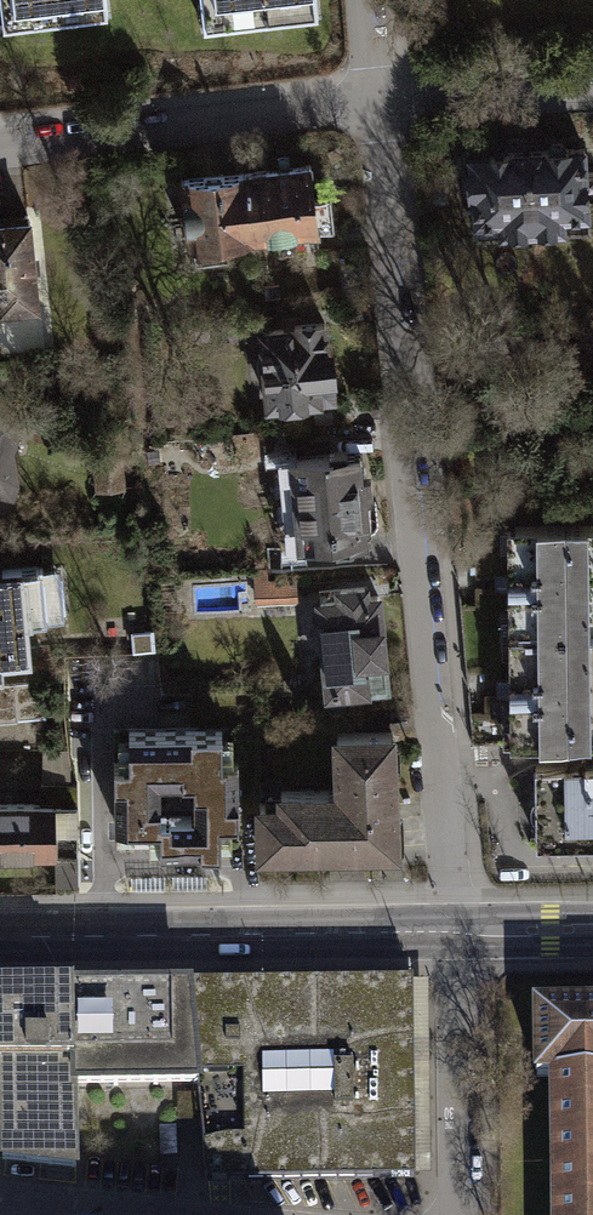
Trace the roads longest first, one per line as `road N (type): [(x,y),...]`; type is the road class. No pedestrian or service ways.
road 1 (residential): [(458,935),(447,761),(372,109)]
road 2 (primary): [(0,941),(458,935)]
road 3 (residential): [(0,155),(372,109)]
road 4 (residential): [(461,1214),(458,935)]
road 5 (residential): [(372,109),(592,94)]
road 6 (residential): [(0,1199),(156,1214)]
road 7 (primary): [(458,935),(592,933)]

